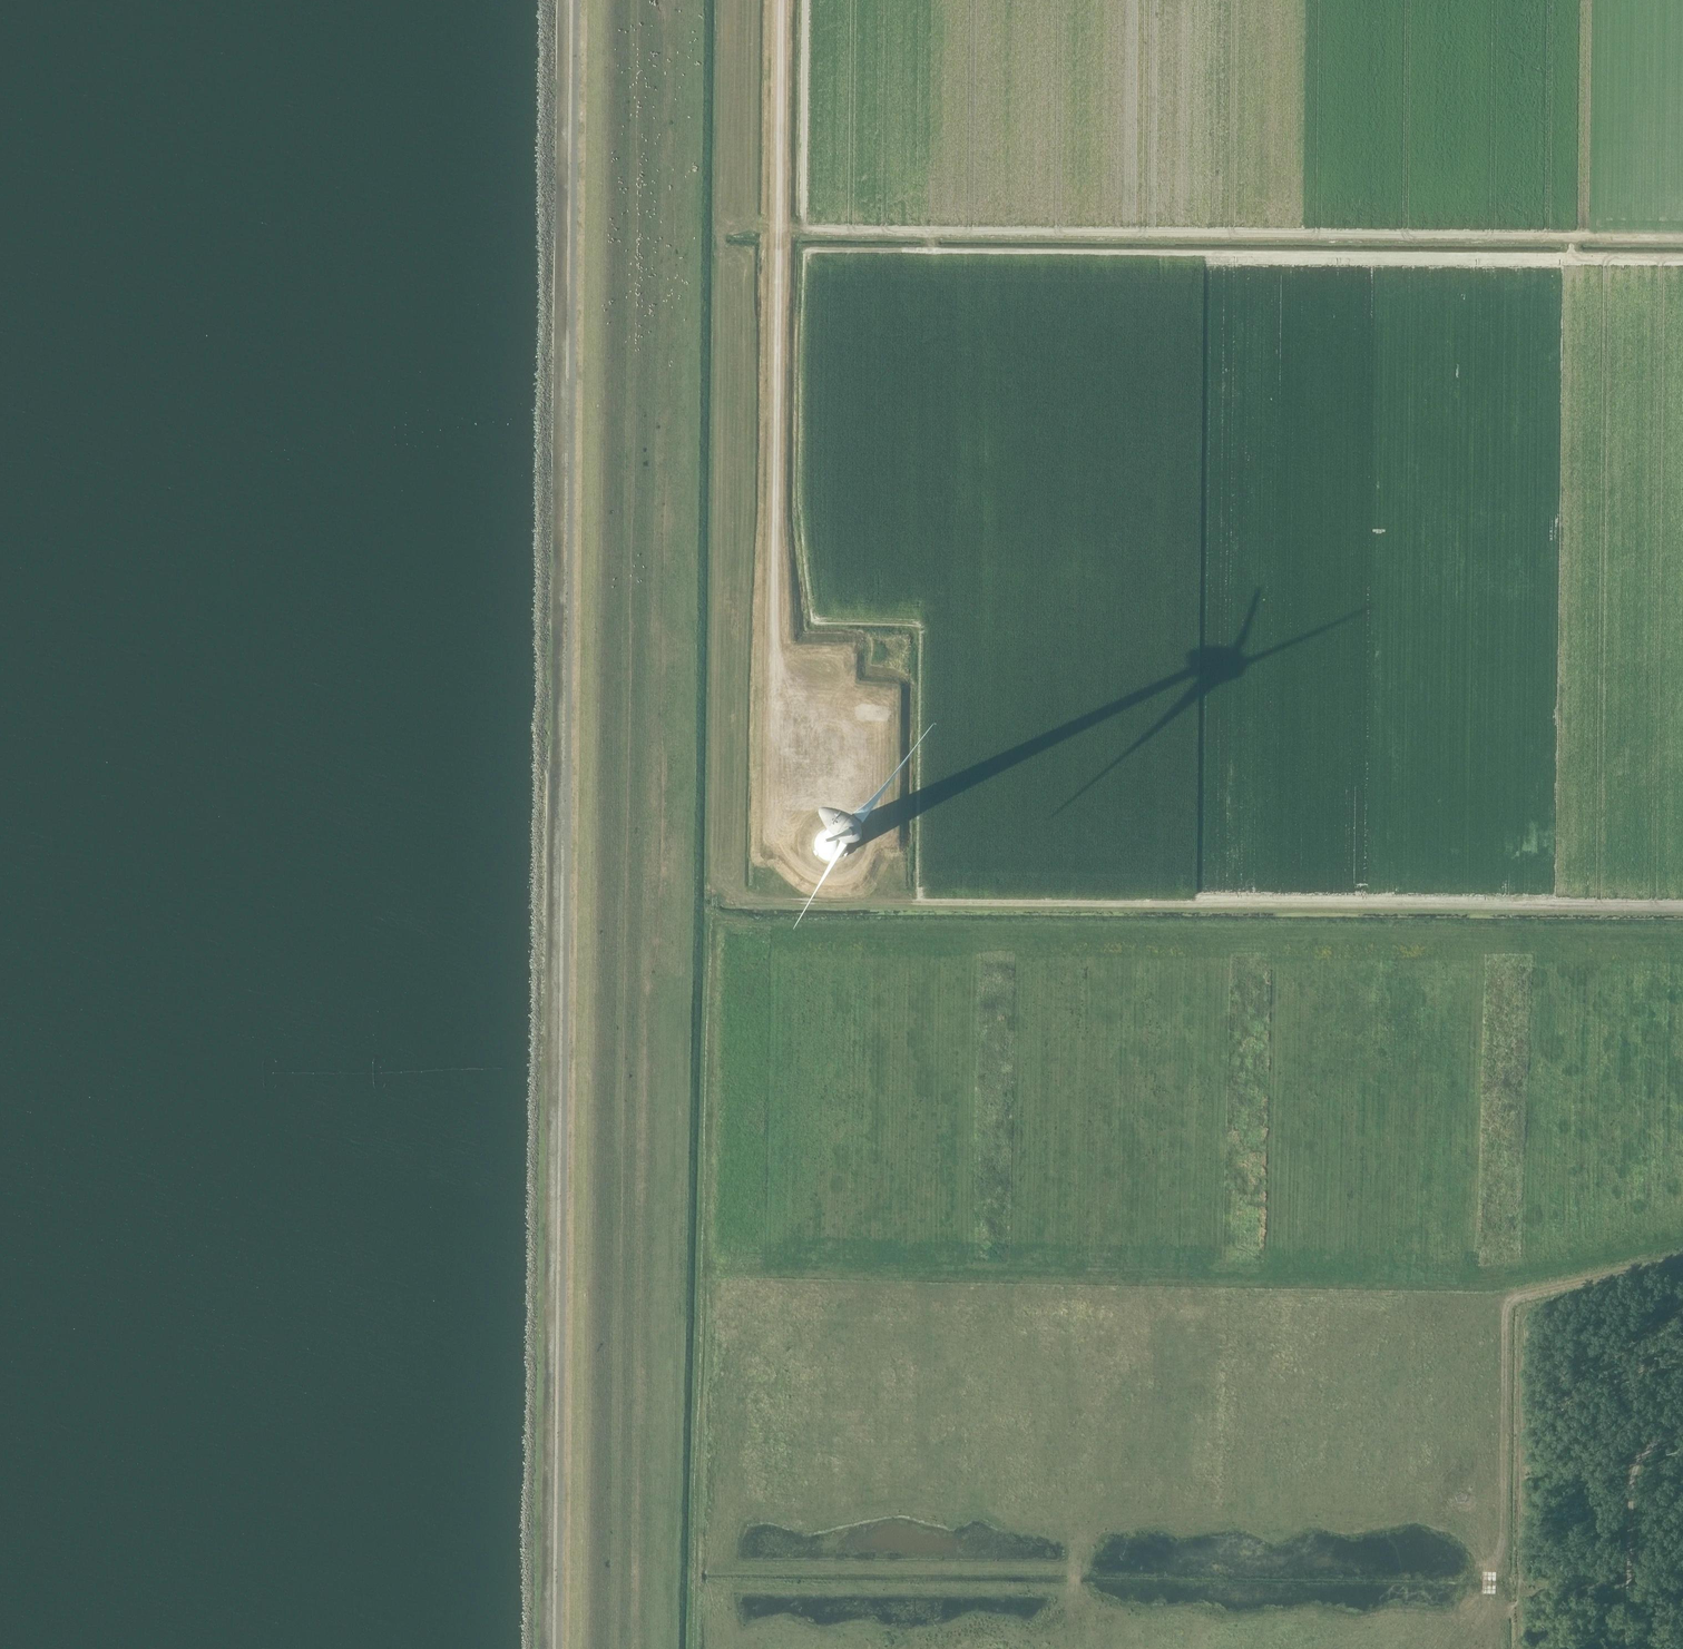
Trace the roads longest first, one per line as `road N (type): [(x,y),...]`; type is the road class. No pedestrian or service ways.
road 1 (unclassified): [(559,1648),(577,0)]
road 2 (track): [(1682,1257),(1508,1302),(1502,1544),(1473,1629)]
road 3 (track): [(1682,1429),(1642,1456),(1633,1476),(1627,1648)]

